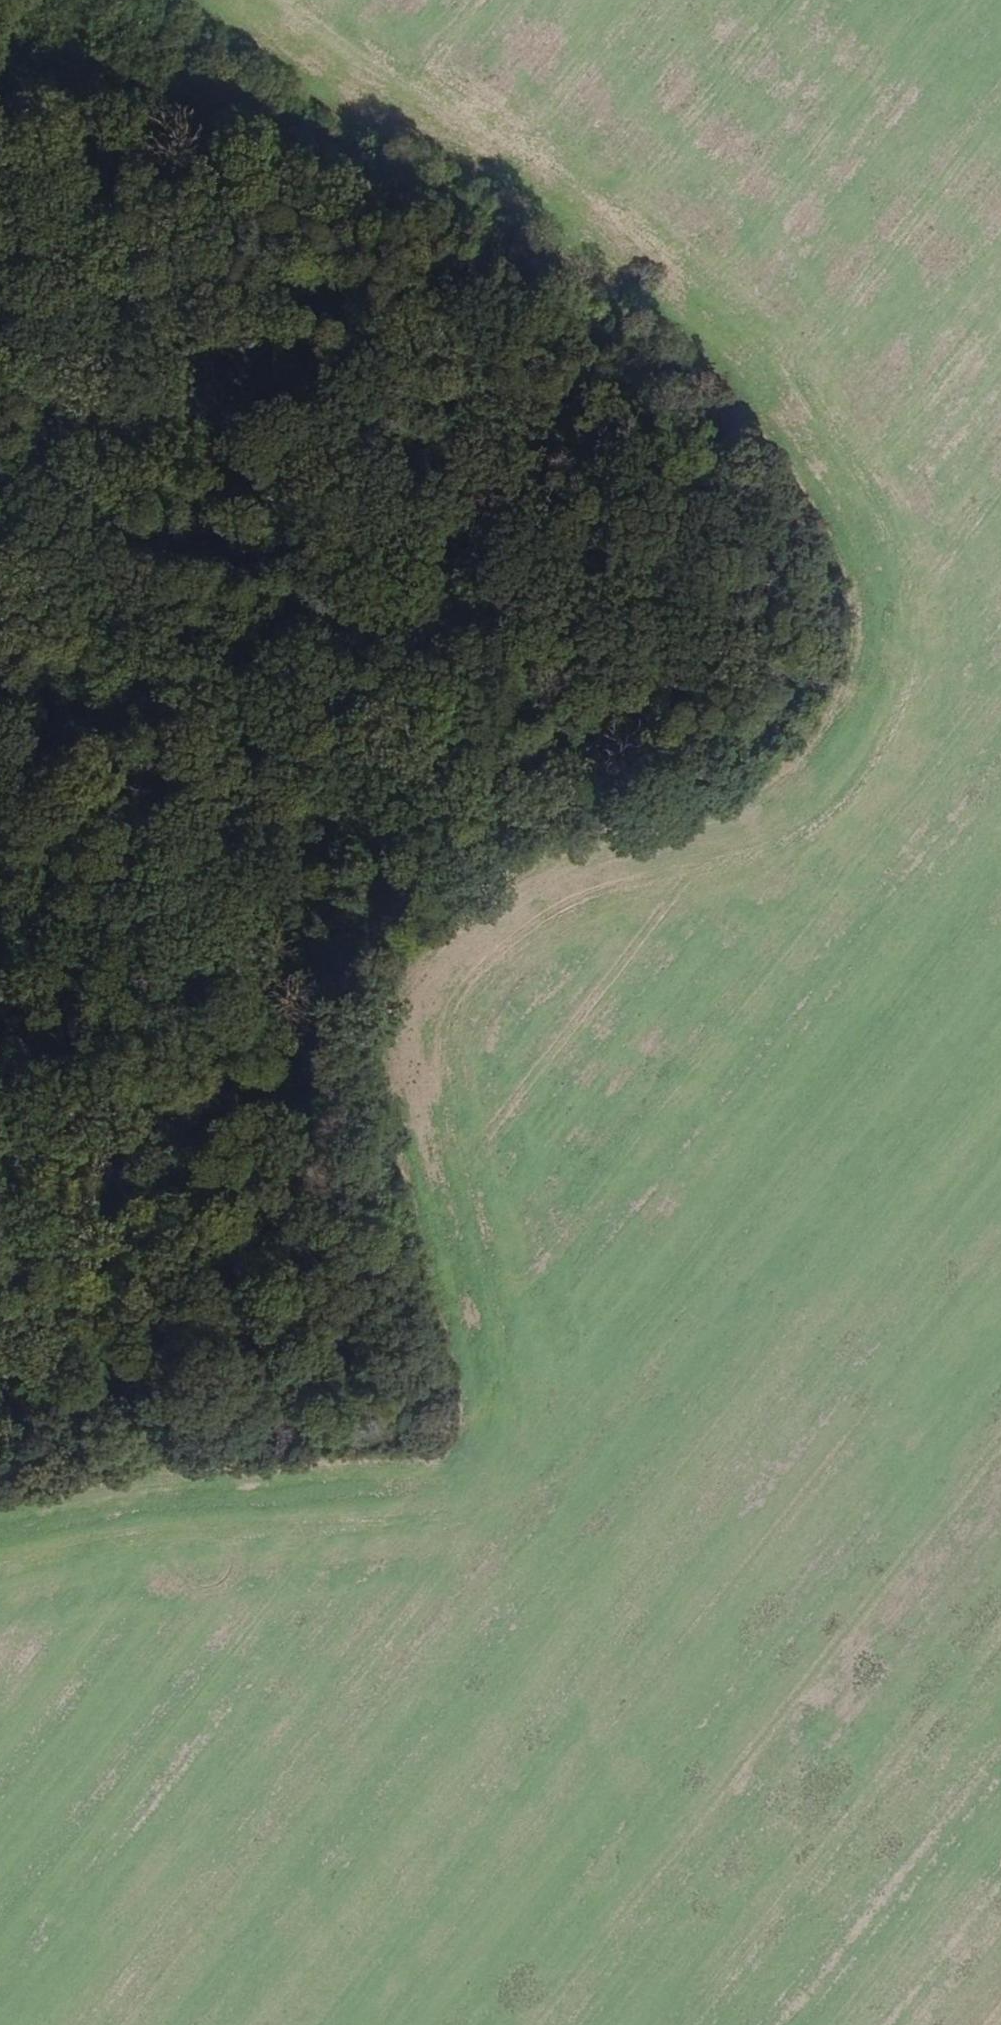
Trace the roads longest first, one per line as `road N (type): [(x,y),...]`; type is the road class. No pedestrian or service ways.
road 1 (track): [(336,1404),(0,1092)]

